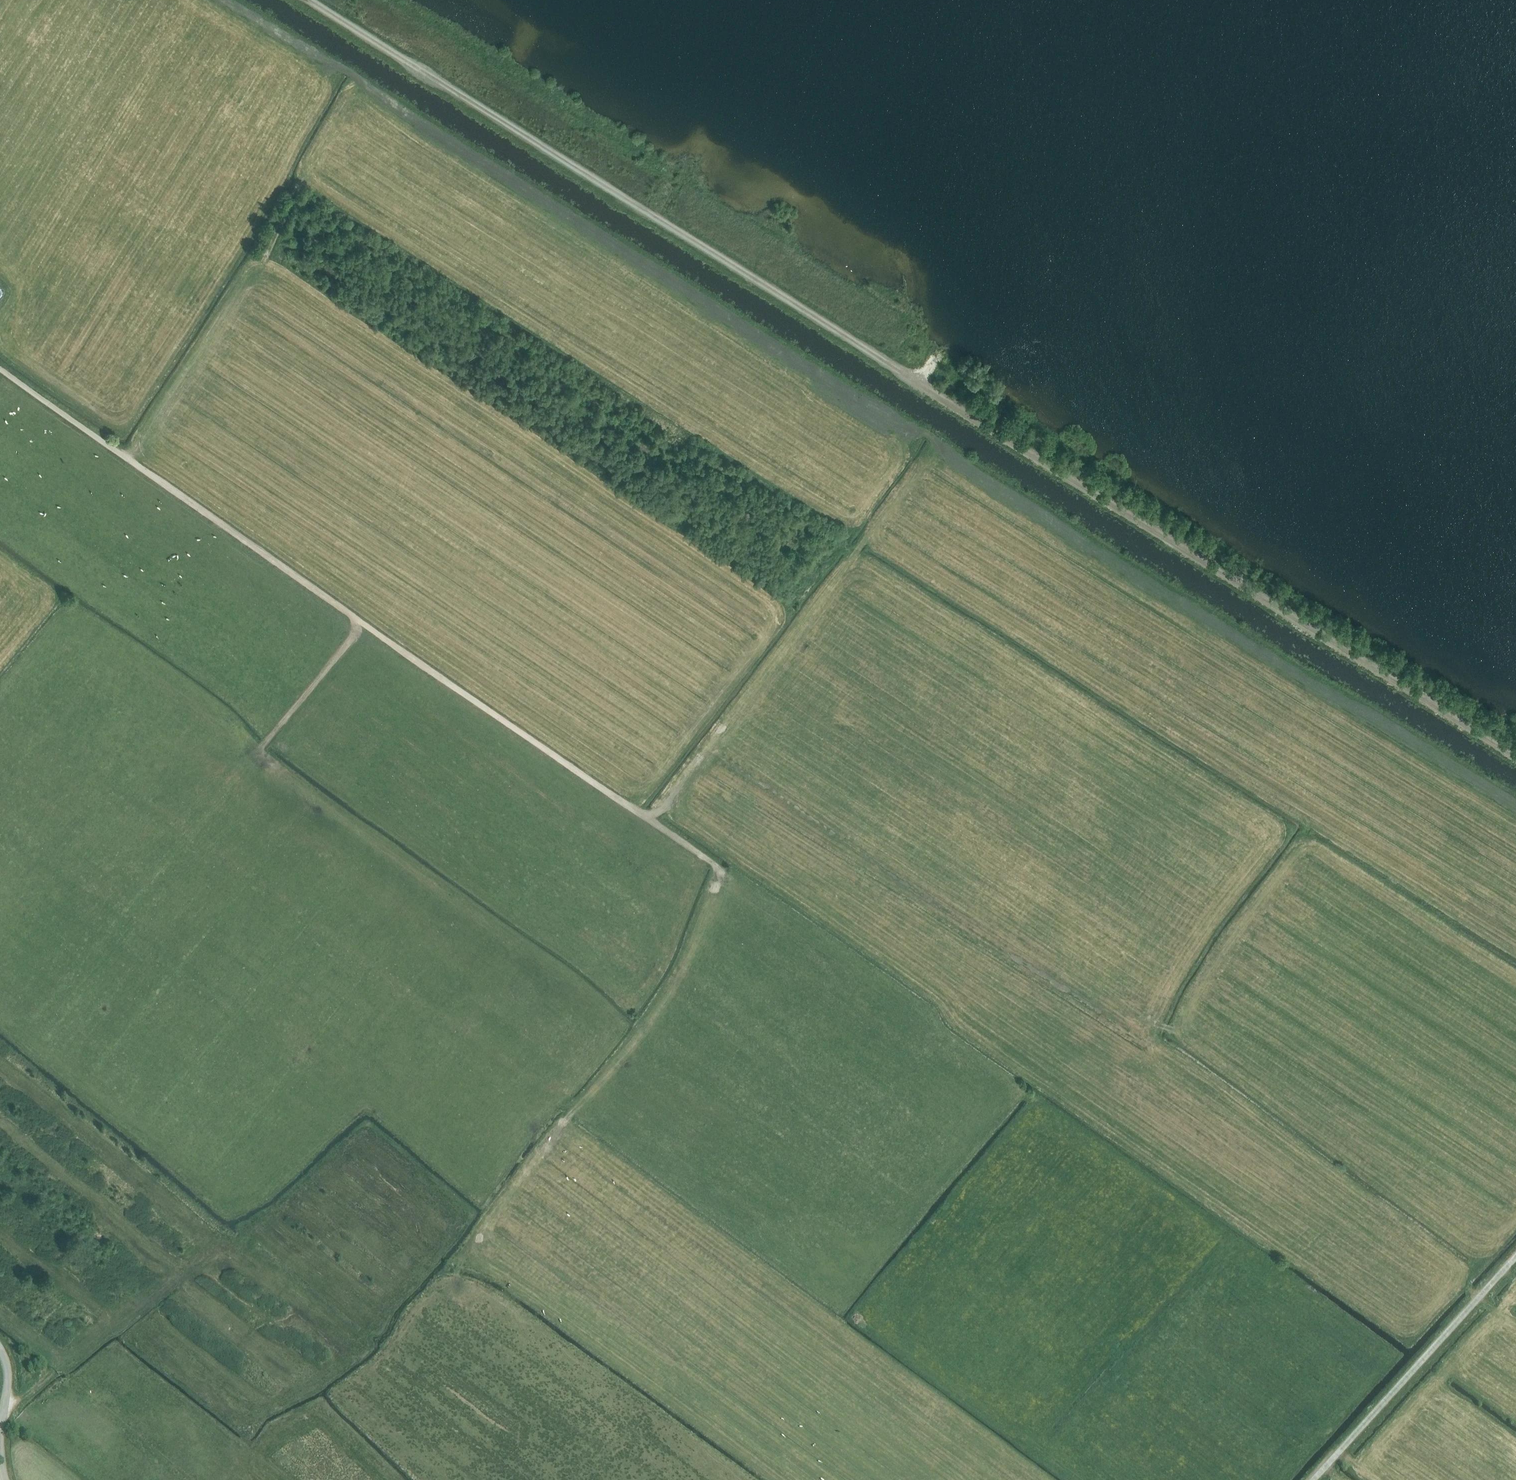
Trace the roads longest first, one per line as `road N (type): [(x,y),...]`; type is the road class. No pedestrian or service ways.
road 1 (unclassified): [(1314,1479),(1515,1256)]
road 2 (unclassified): [(6,1479),(0,1350)]

